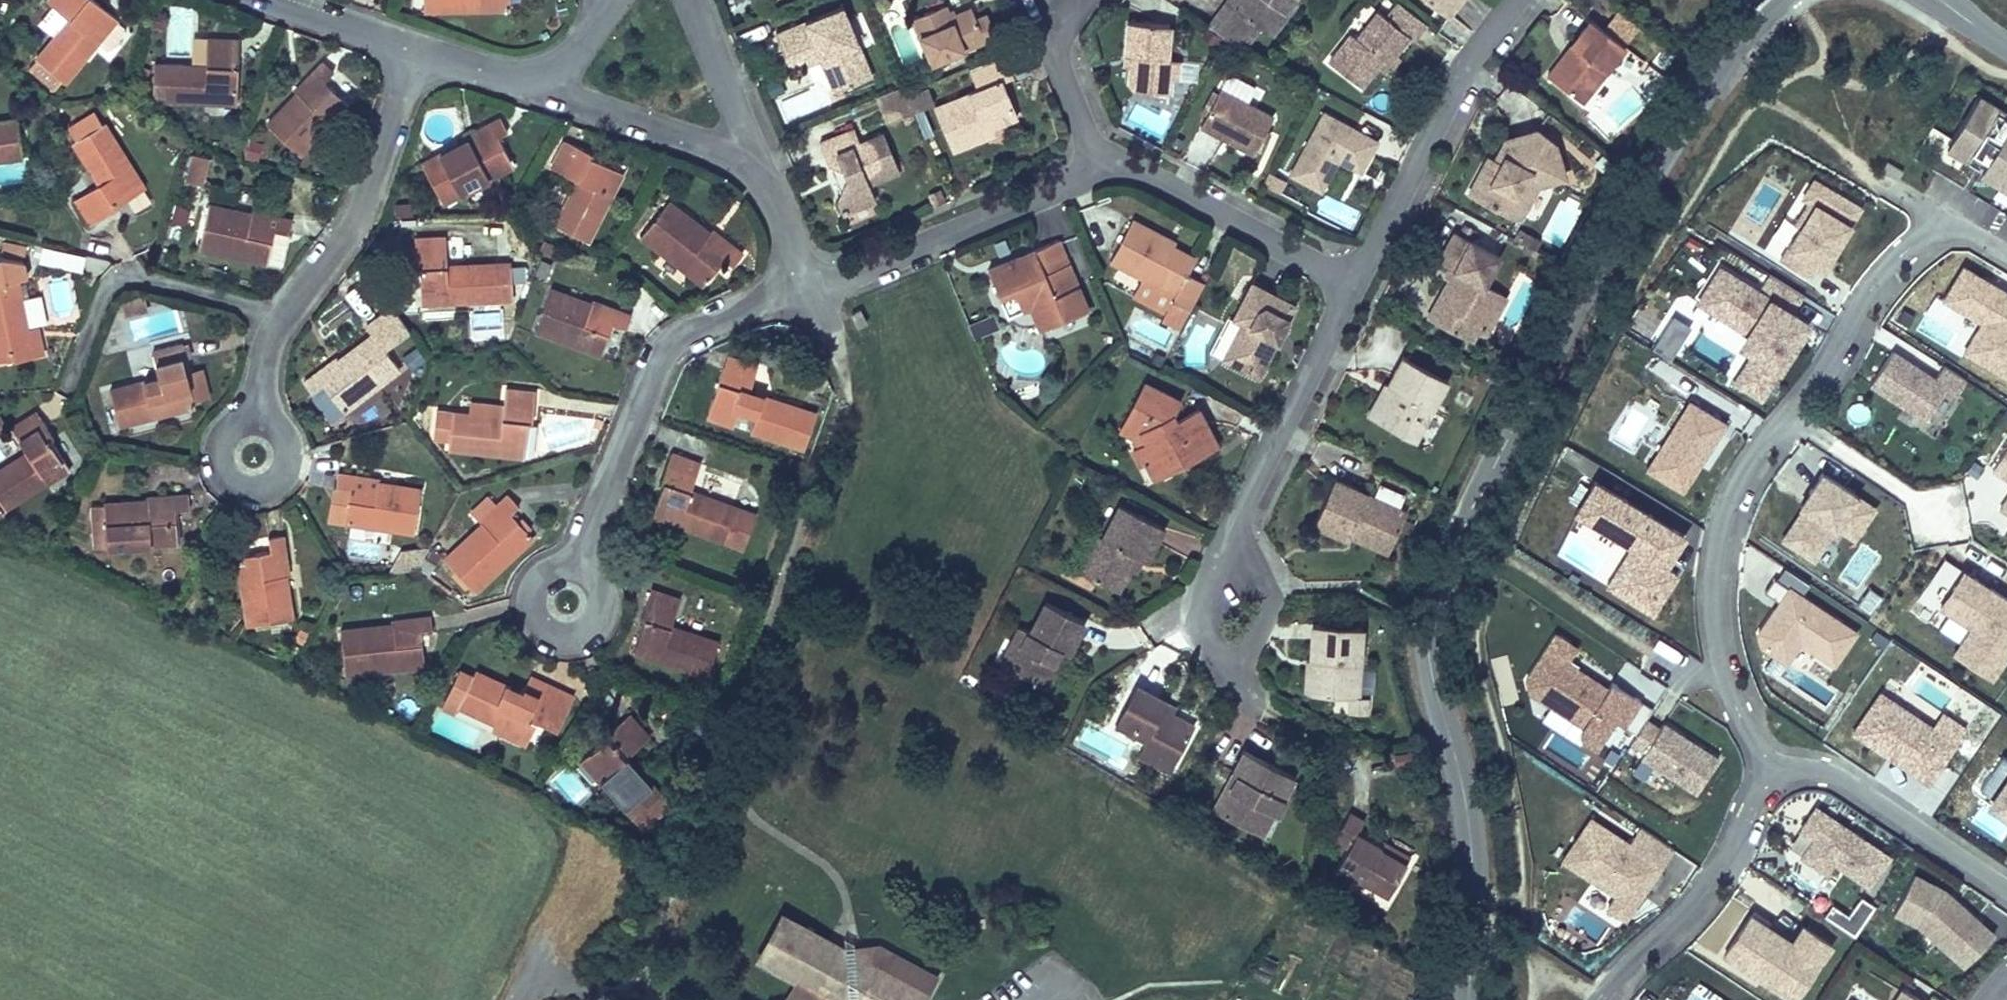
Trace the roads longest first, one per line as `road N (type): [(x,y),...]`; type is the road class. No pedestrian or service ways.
road 1 (tertiary): [(1742,32),(1586,287),(1479,500),(1431,618),(1432,679),(1471,847),(1467,999)]
road 2 (residential): [(2006,253),(1946,231),(1908,249),(1743,479),(1716,571),(1717,617),(1722,665),(1769,770)]
road 3 (residential): [(253,452),(270,342),(363,209),(417,52)]
road 4 (residential): [(566,603),(586,537),(670,345),(806,287)]
road 5 (residential): [(1349,286),(1457,78),(1514,0)]
road 6 (residential): [(806,287),(842,282),(1097,168)]
road 7 (residential): [(1601,999),(1702,893),(1769,770)]
road 8 (residential): [(1097,168),(1155,179),(1349,286)]
road 9 (residential): [(1238,535),(1349,286)]
road 10 (residential): [(1769,770),(1829,776),(2006,892)]
road 11 (unclassified): [(517,84),(757,165)]
road 12 (residential): [(757,165),(692,0)]
road 13 (residential): [(258,0),(417,52)]
road 14 (residential): [(1234,667),(1204,614),(1238,535)]
road 15 (residential): [(1238,535),(1266,603),(1234,667)]
road 16 (residential): [(517,84),(555,76),(618,0)]
road 17 (residential): [(806,287),(757,165)]
road 18 (residential): [(1051,46),(1097,168)]

